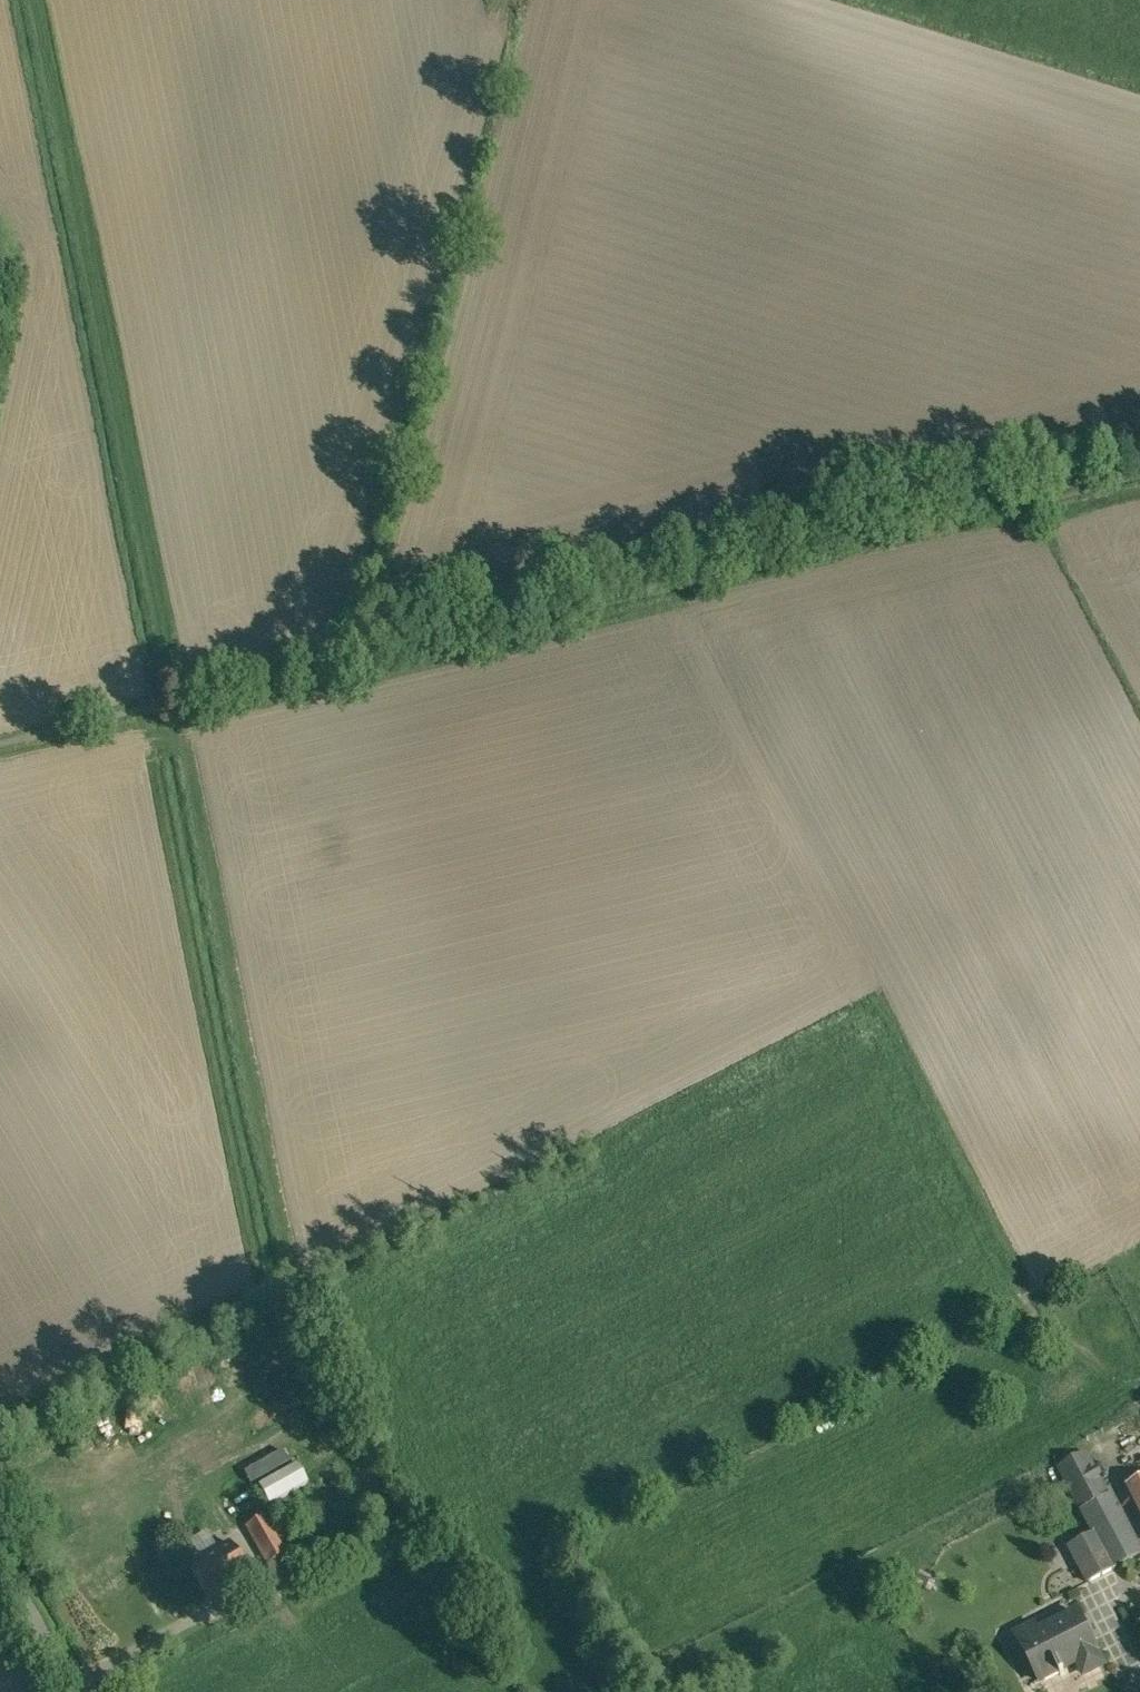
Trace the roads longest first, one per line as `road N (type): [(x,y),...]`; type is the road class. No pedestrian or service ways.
road 1 (unclassified): [(72,1691),(0,1568)]

